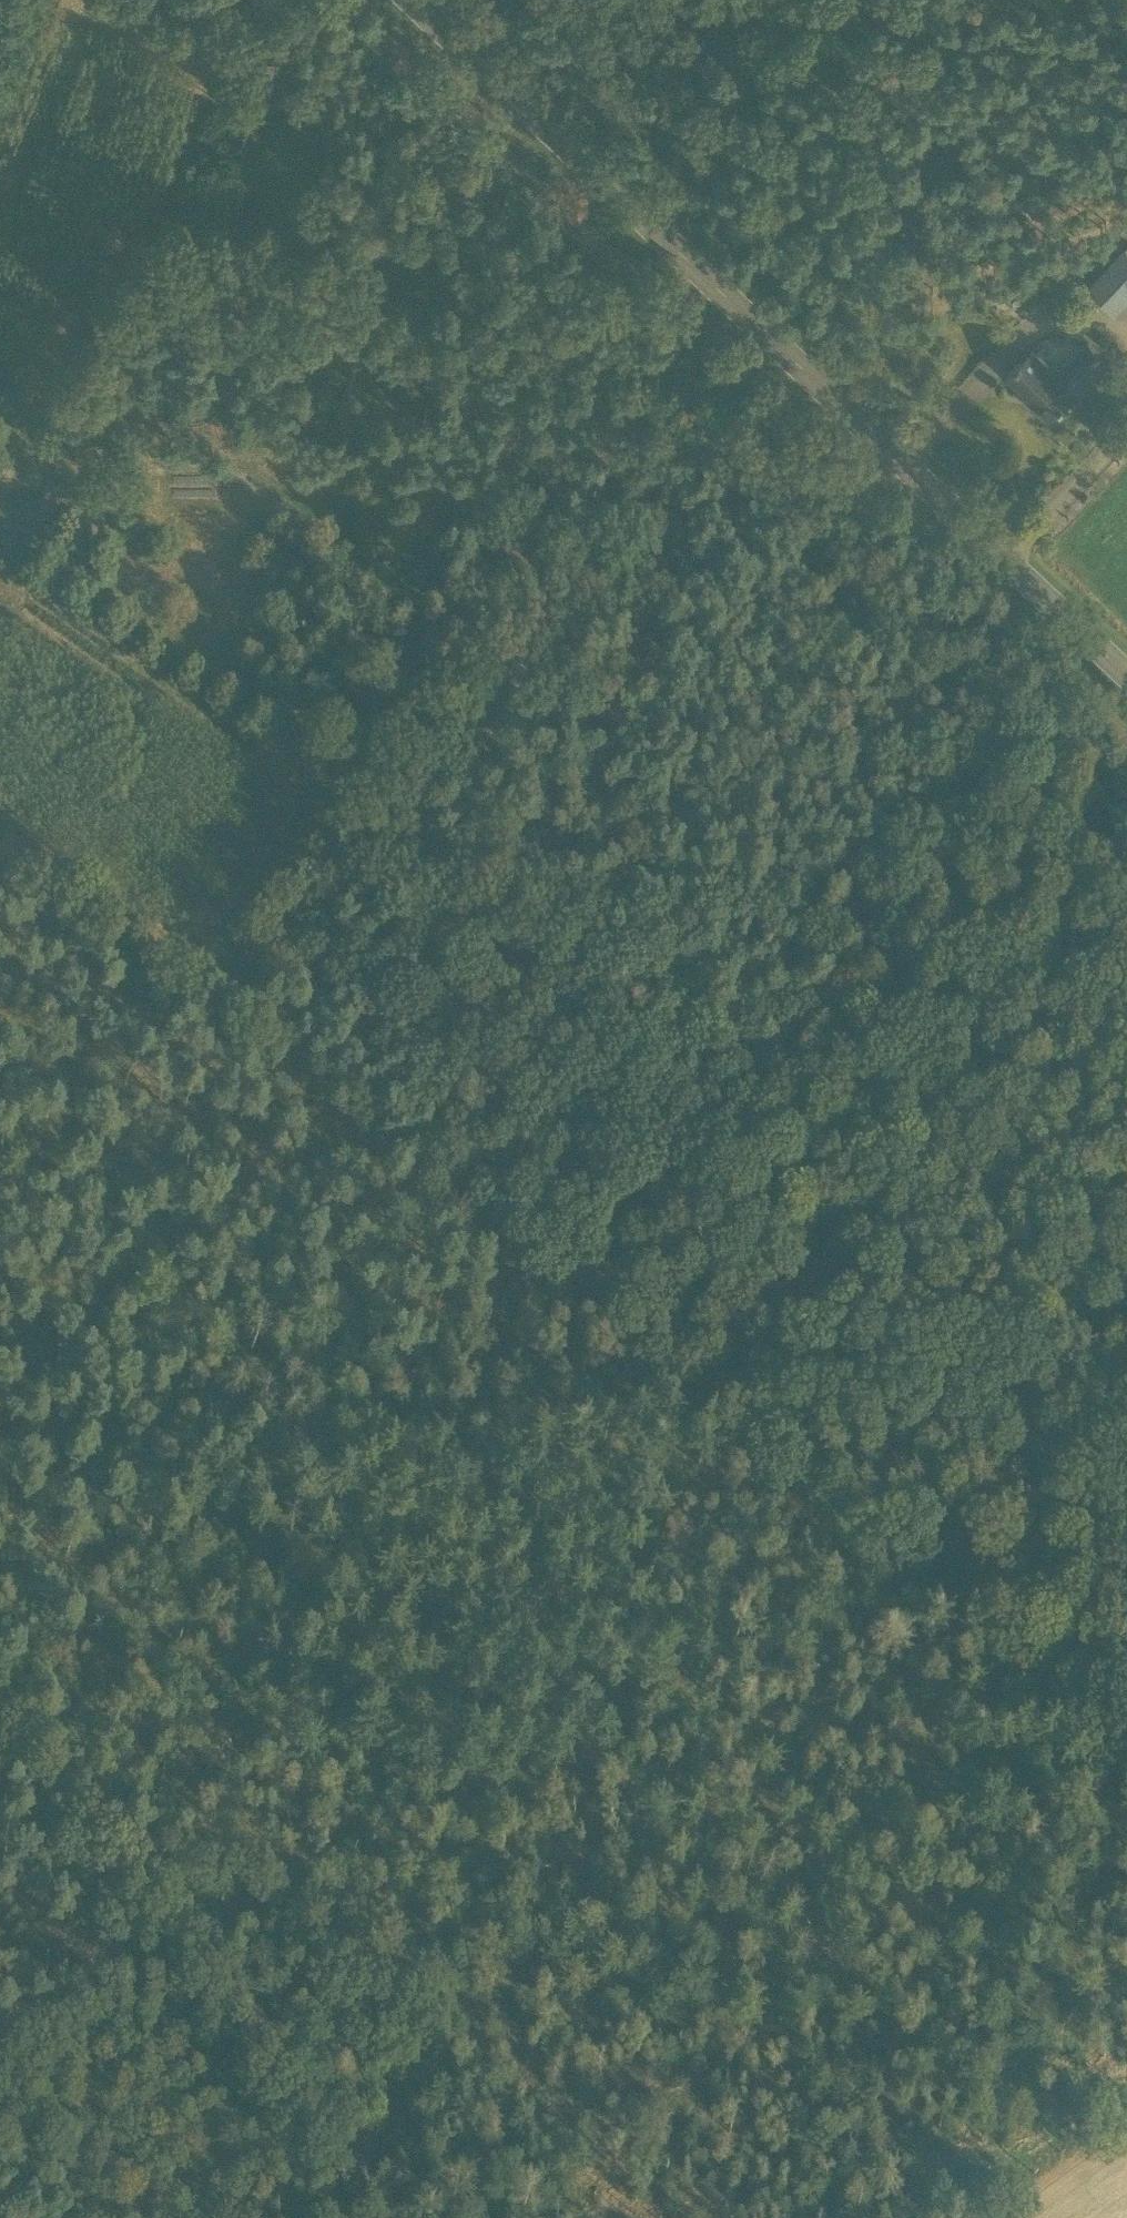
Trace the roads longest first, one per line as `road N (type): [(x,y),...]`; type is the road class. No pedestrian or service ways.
road 1 (secondary): [(1126,679),(409,0)]

